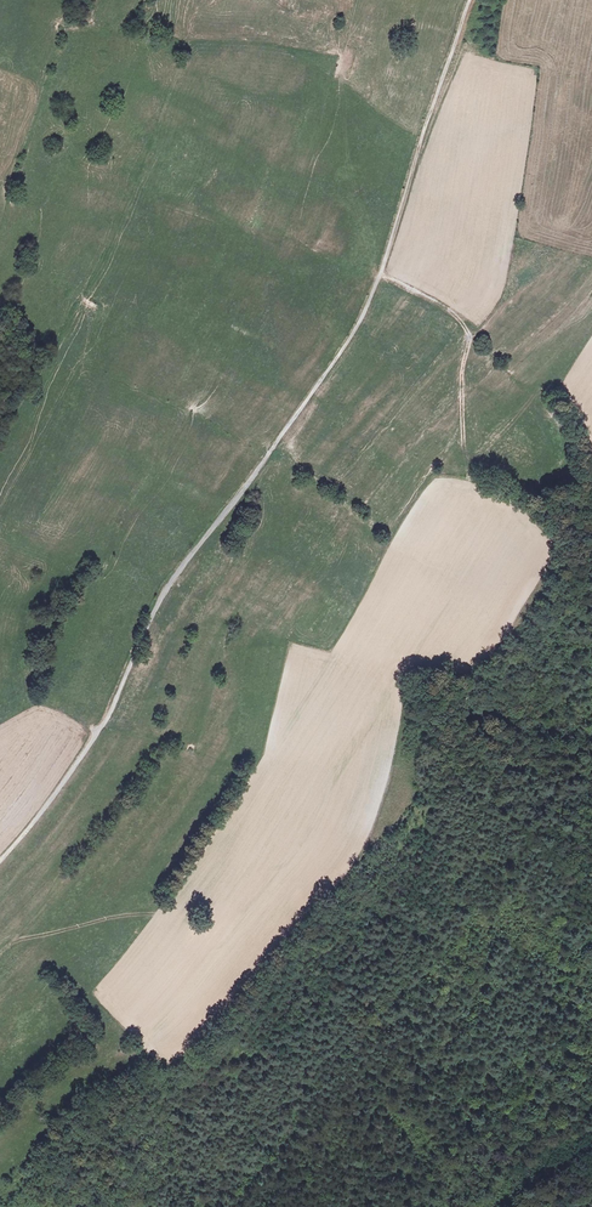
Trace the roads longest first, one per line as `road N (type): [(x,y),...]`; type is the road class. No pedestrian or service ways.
road 1 (track): [(469,0),(365,313),(166,585),(97,732),(0,860)]

